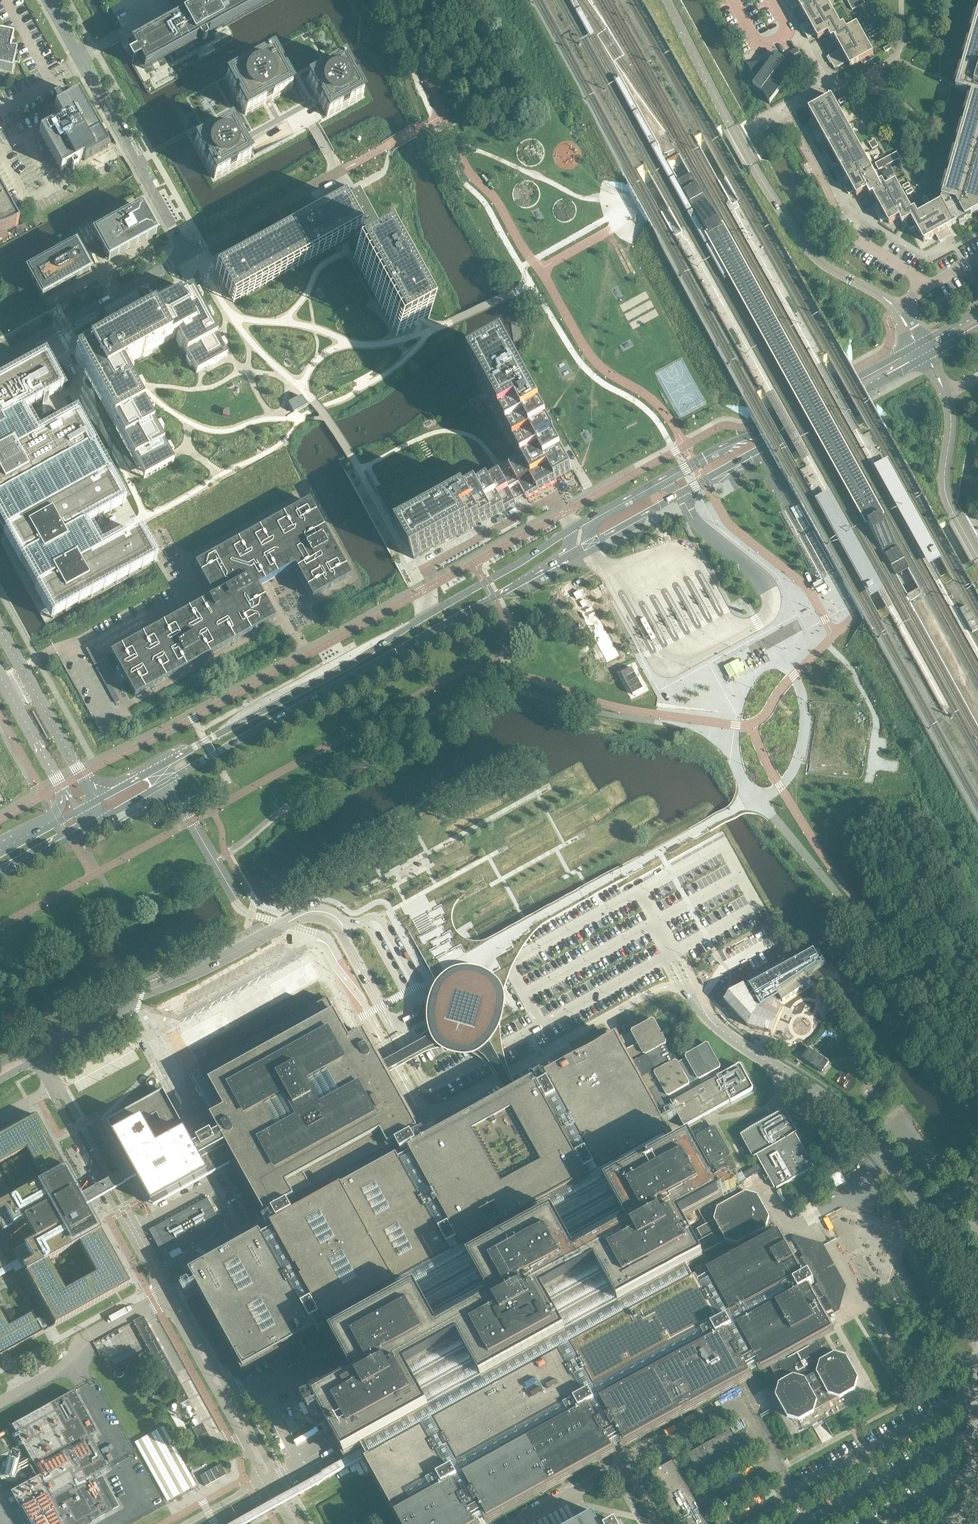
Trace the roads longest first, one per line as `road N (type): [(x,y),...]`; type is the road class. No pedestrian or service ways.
road 1 (secondary): [(97,821),(539,571)]
road 2 (secondary): [(539,571),(925,359)]
road 3 (unclassified): [(977,1291),(957,1253),(858,1128),(820,1094),(725,1034),(686,990)]
road 4 (residential): [(896,308),(808,249),(755,168),(666,0)]
road 5 (secondary): [(918,347),(572,528)]
road 6 (secondary): [(424,618),(94,802)]
road 7 (unclassified): [(188,254),(47,0)]
road 8 (unclassified): [(295,1523),(168,1292)]
road 9 (unclassified): [(518,1523),(729,1407)]
road 10 (unclassified): [(168,1292),(54,1086)]
road 11 (residential): [(929,284),(843,228),(785,114)]
road 12 (residential): [(572,528),(553,497),(432,564),(424,618)]
road 13 (unclassified): [(0,358),(188,254)]
road 14 (unclassified): [(0,1403),(63,1369),(88,1336),(168,1292)]
road 15 (unclassified): [(94,802),(0,636)]
road 16 (secondary): [(572,528),(424,618)]
road 17 (unclassified): [(128,998),(284,924)]
road 18 (residential): [(188,254),(338,171)]
road 19 (residential): [(946,395),(947,502),(977,558)]
road 20 (unclassified): [(0,676),(61,786)]
road 21 (residential): [(733,0),(763,45),(791,31),(774,0)]

